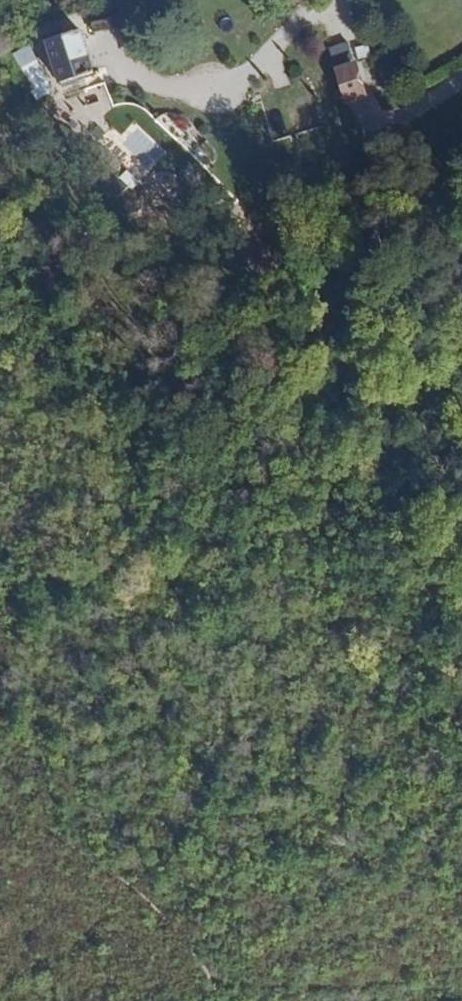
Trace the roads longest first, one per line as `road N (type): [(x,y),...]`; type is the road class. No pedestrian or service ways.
road 1 (track): [(321,0),(232,94),(200,97),(113,66)]

